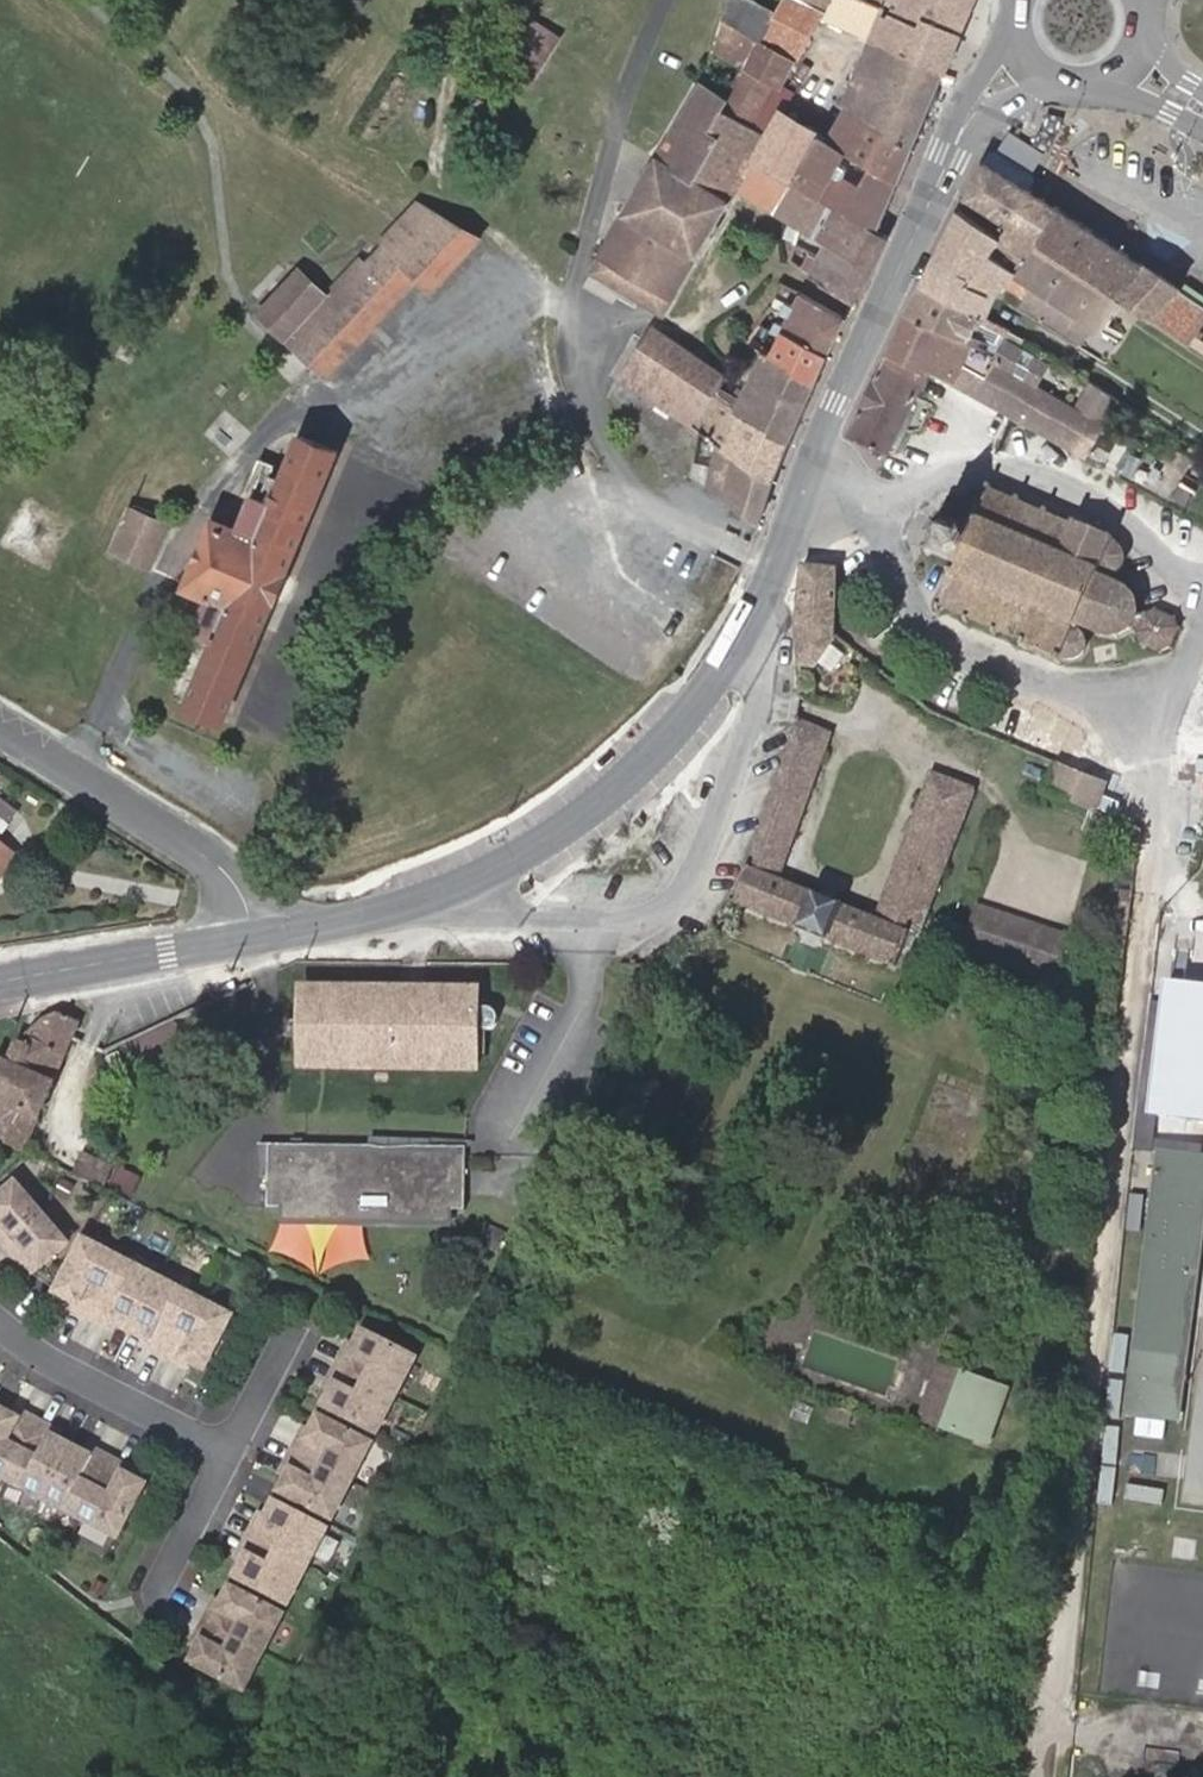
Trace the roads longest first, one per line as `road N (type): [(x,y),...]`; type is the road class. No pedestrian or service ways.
road 1 (tertiary): [(934,189),(812,457),(758,608),(659,749),(600,800),(493,866),(417,899),(255,937)]
road 2 (track): [(1048,1776),(1129,1145),(1147,920)]
road 3 (residential): [(255,937),(224,869),(0,722)]
road 4 (residential): [(0,1313),(35,1350),(222,1456)]
road 5 (tertiary): [(255,937),(0,985)]
road 6 (tertiary): [(1015,37),(965,98),(934,189)]
road 7 (tertiary): [(934,189),(983,130),(1057,80)]
road 8 (residential): [(222,1456),(153,1586)]
road 9 (residential): [(222,1456),(291,1336)]

